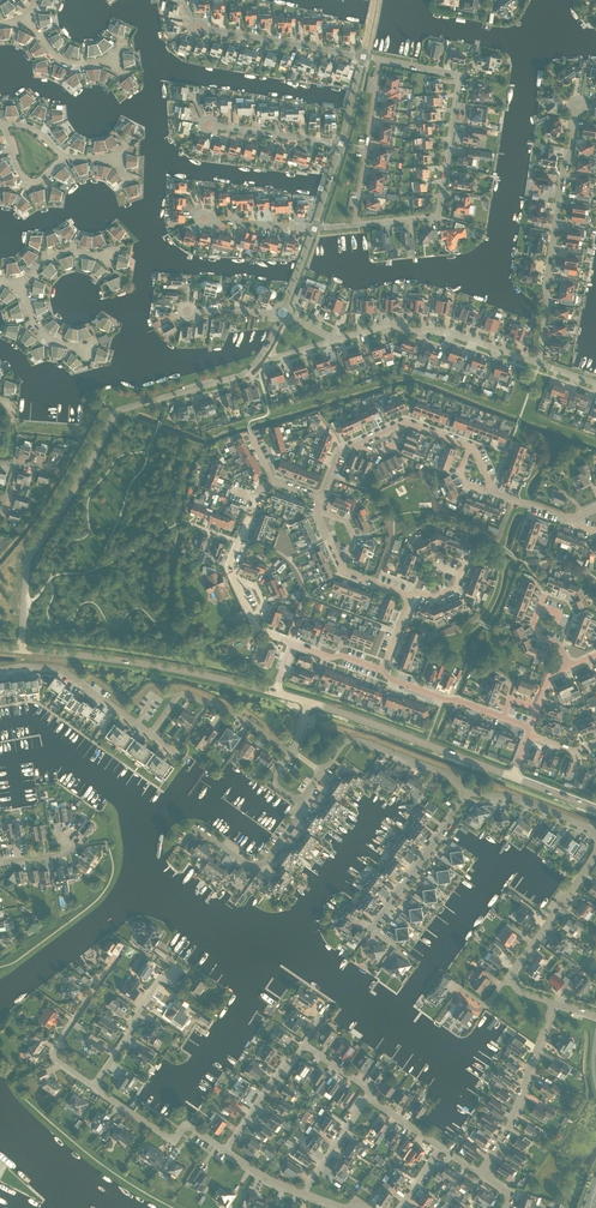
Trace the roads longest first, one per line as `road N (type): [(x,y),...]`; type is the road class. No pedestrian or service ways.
road 1 (unclassified): [(21,650),(28,560),(114,414),(246,374),(283,312)]
road 2 (residential): [(357,226),(438,218),(462,75),(380,60)]
road 3 (residential): [(538,363),(577,105)]
road 4 (unclassified): [(276,693),(166,667),(21,650)]
road 5 (unclassified): [(513,777),(308,702)]
road 6 (residential): [(519,357),(446,331),(392,324),(336,340)]
road 7 (residential): [(480,1174),(510,1127),(554,1002)]
road 8 (residential): [(181,846),(196,828),(247,865),(265,863),(299,803)]
road 9 (residential): [(468,790),(444,772),(358,740),(342,744),(322,772)]
road 10 (residential): [(287,751),(233,712),(182,694),(151,734)]
road 11 (residential): [(372,929),(468,790)]
road 12 (residential): [(357,226),(380,60)]
road 13 (residential): [(363,56),(206,28)]
road 14 (residential): [(226,1152),(195,1131),(175,1141),(97,1087)]
road 15 (residential): [(509,975),(595,855)]
road 16 (residential): [(97,1087),(161,980),(179,971)]
road 17 (residential): [(595,833),(512,798),(468,790)]
road 18 (residential): [(226,1152),(299,1042)]
road 19 (residential): [(117,710),(60,669),(0,670)]
road 20 (residential): [(503,717),(382,670)]
road 21 (residential): [(97,1087),(54,1052),(95,991)]
road 22 (residential): [(342,142),(218,125)]

